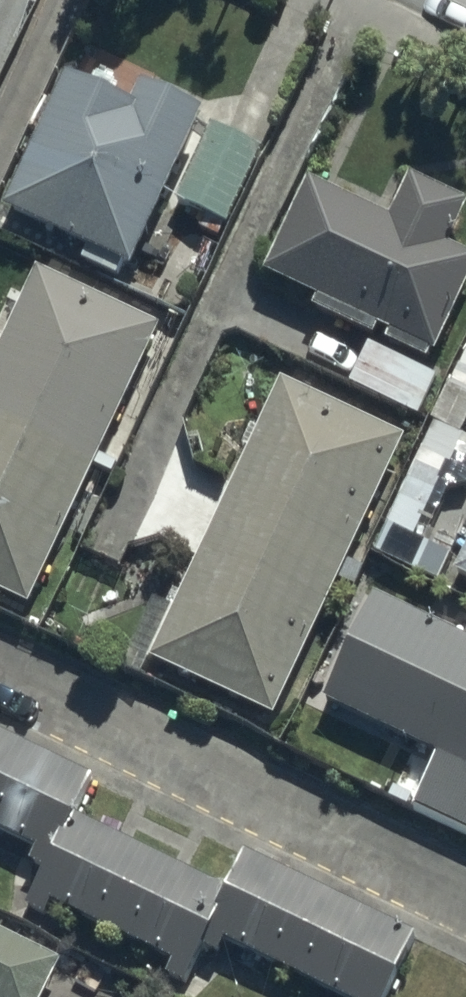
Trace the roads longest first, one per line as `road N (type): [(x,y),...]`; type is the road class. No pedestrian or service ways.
road 1 (residential): [(465,895),(0,670)]

